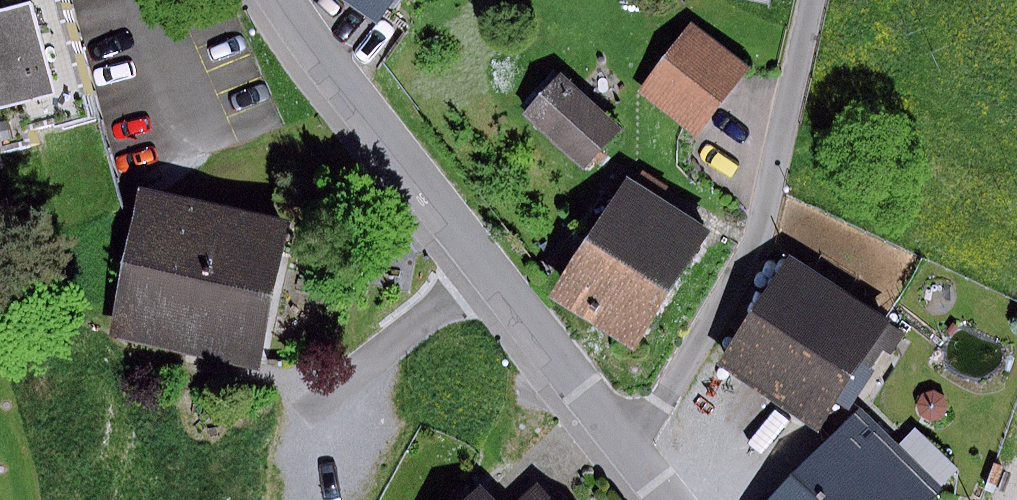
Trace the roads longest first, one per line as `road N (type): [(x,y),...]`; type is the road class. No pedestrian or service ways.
road 1 (residential): [(669,499),(390,169),(284,0)]

